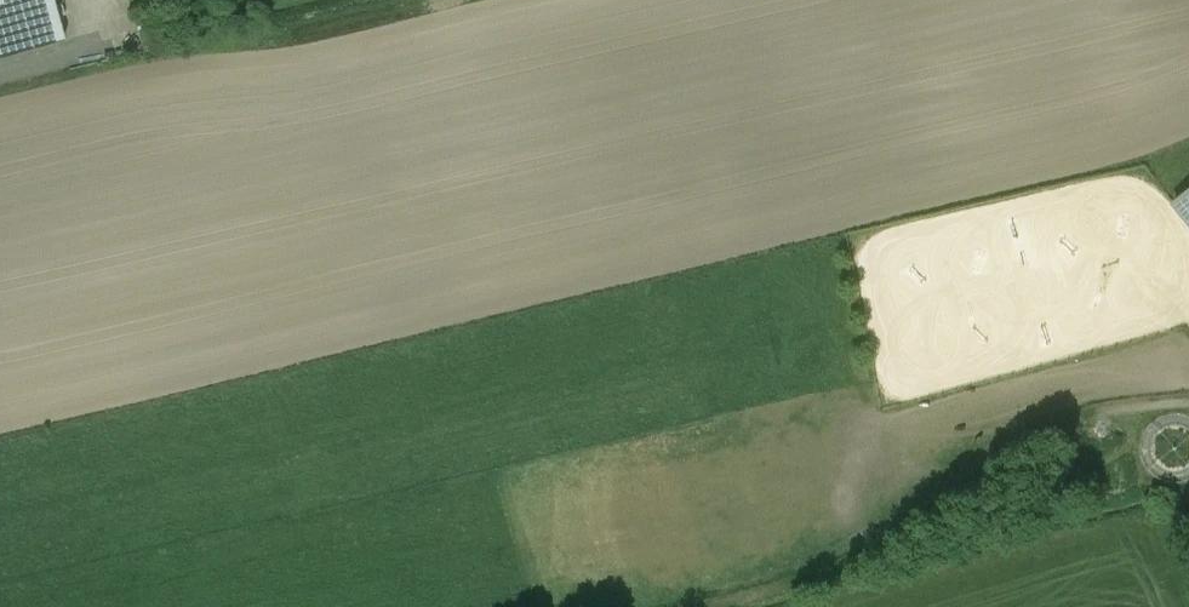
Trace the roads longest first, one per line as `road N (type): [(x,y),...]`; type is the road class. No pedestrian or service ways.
road 1 (track): [(705,606),(864,555),(1047,431),(1129,405)]

